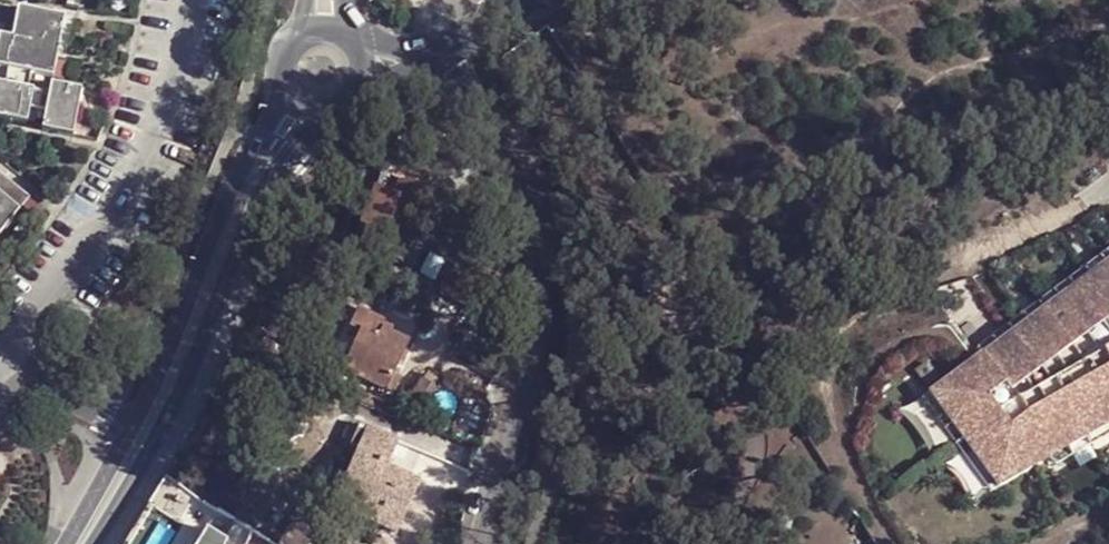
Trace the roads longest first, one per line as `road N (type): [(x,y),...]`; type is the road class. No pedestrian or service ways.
road 1 (residential): [(489,543),(551,251),(543,197),(523,157),(443,48)]
road 2 (secondary): [(289,102),(234,174),(70,543)]
road 3 (secondary): [(96,543),(186,380),(284,155),(314,113)]
road 4 (residential): [(183,0),(149,133),(10,363)]

